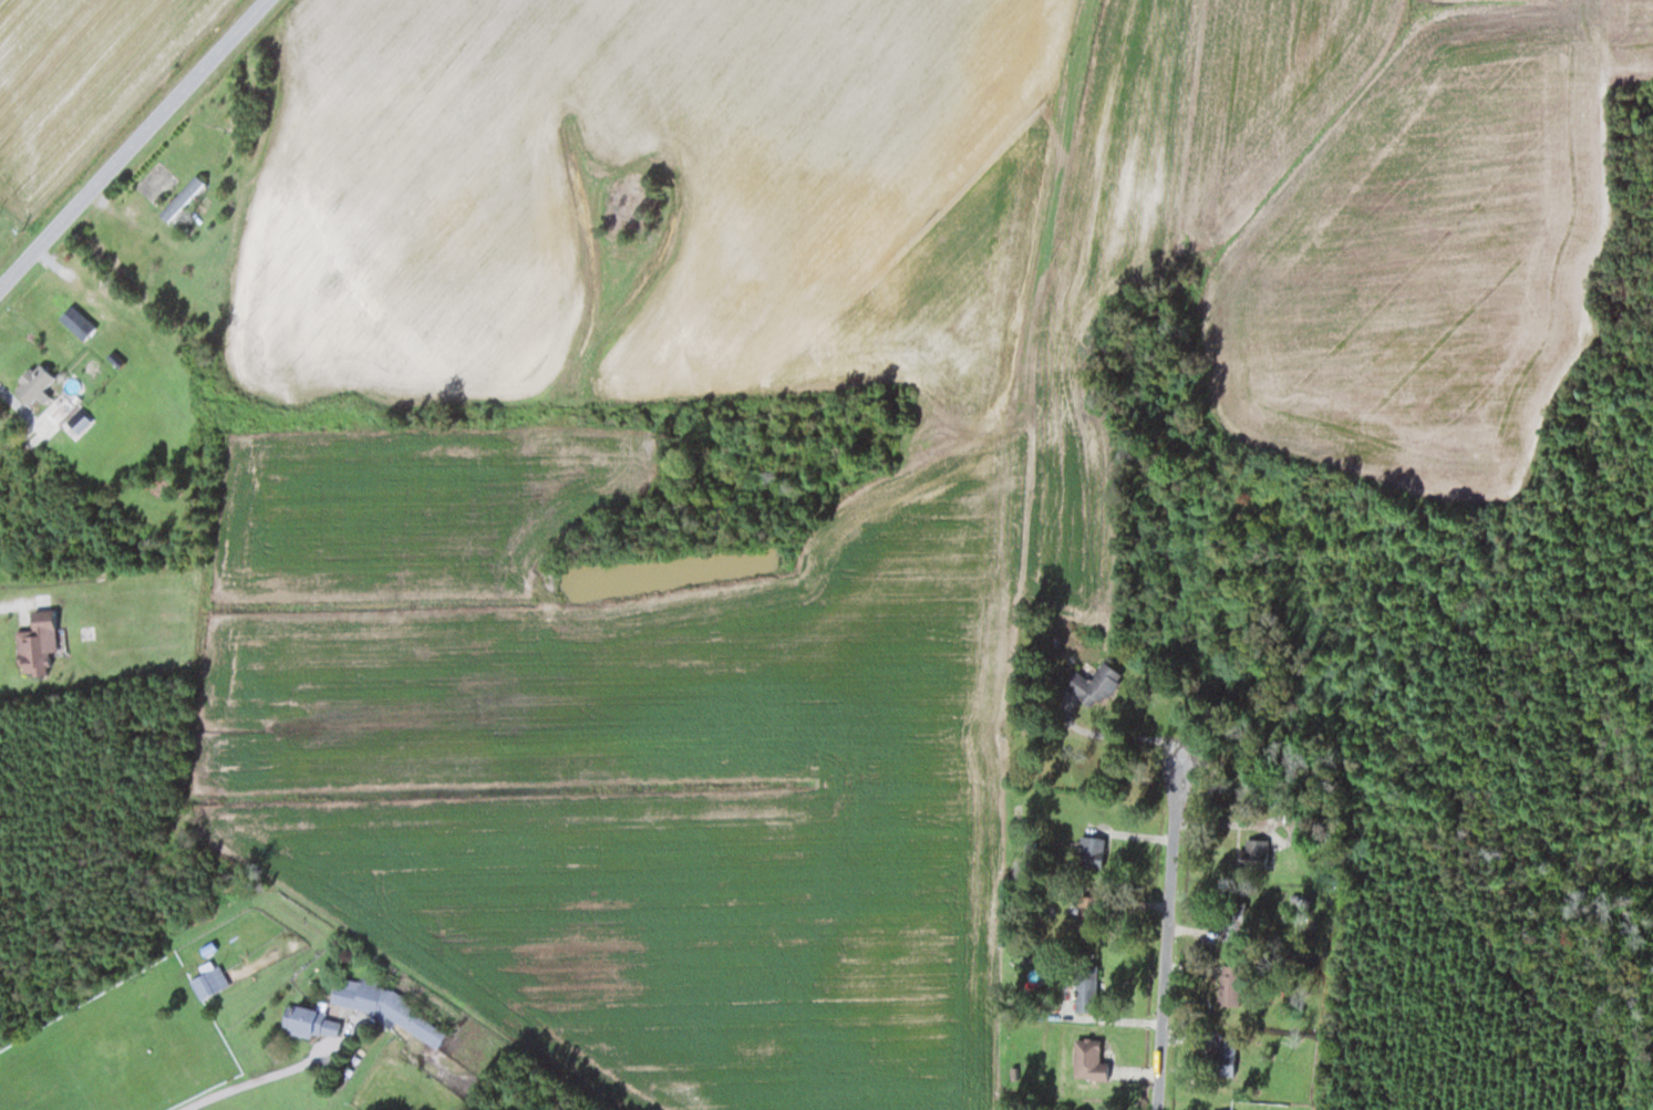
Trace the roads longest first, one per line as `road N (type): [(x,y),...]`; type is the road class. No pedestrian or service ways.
road 1 (residential): [(1146,1109),(1158,624)]
road 2 (residential): [(0,287),(267,0)]

